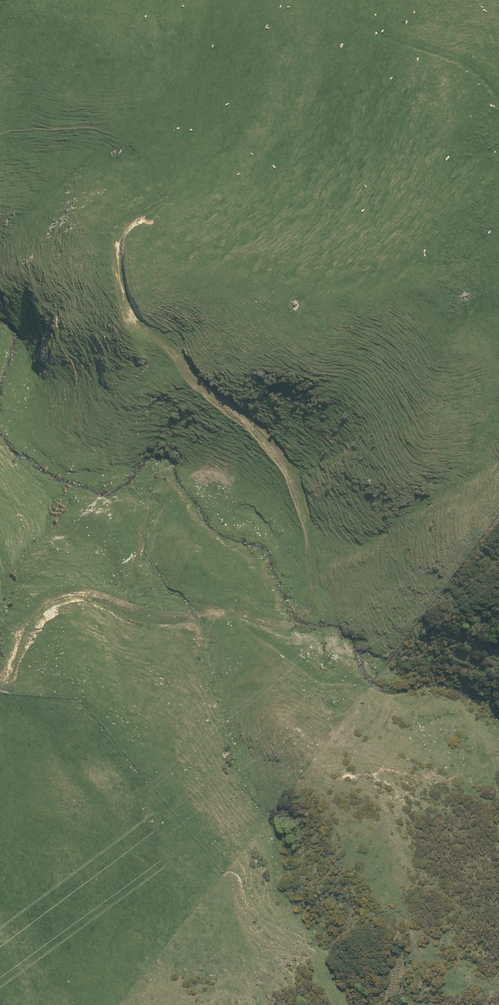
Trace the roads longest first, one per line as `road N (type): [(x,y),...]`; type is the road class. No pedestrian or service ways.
road 1 (track): [(0,664),(24,621),(46,601),(158,621),(278,622),(304,610),(307,569),(294,512),(265,452),(117,318),(113,249),(126,226),(174,184),(206,0)]
road 2 (track): [(258,1004),(282,954),(240,873),(244,827),(212,794),(180,778),(124,767),(63,769),(37,746),(0,688)]
road 3 (track): [(498,120),(475,83),(436,59),(367,38),(302,0)]
road 4 (track): [(0,145),(103,137),(125,156),(143,216)]

